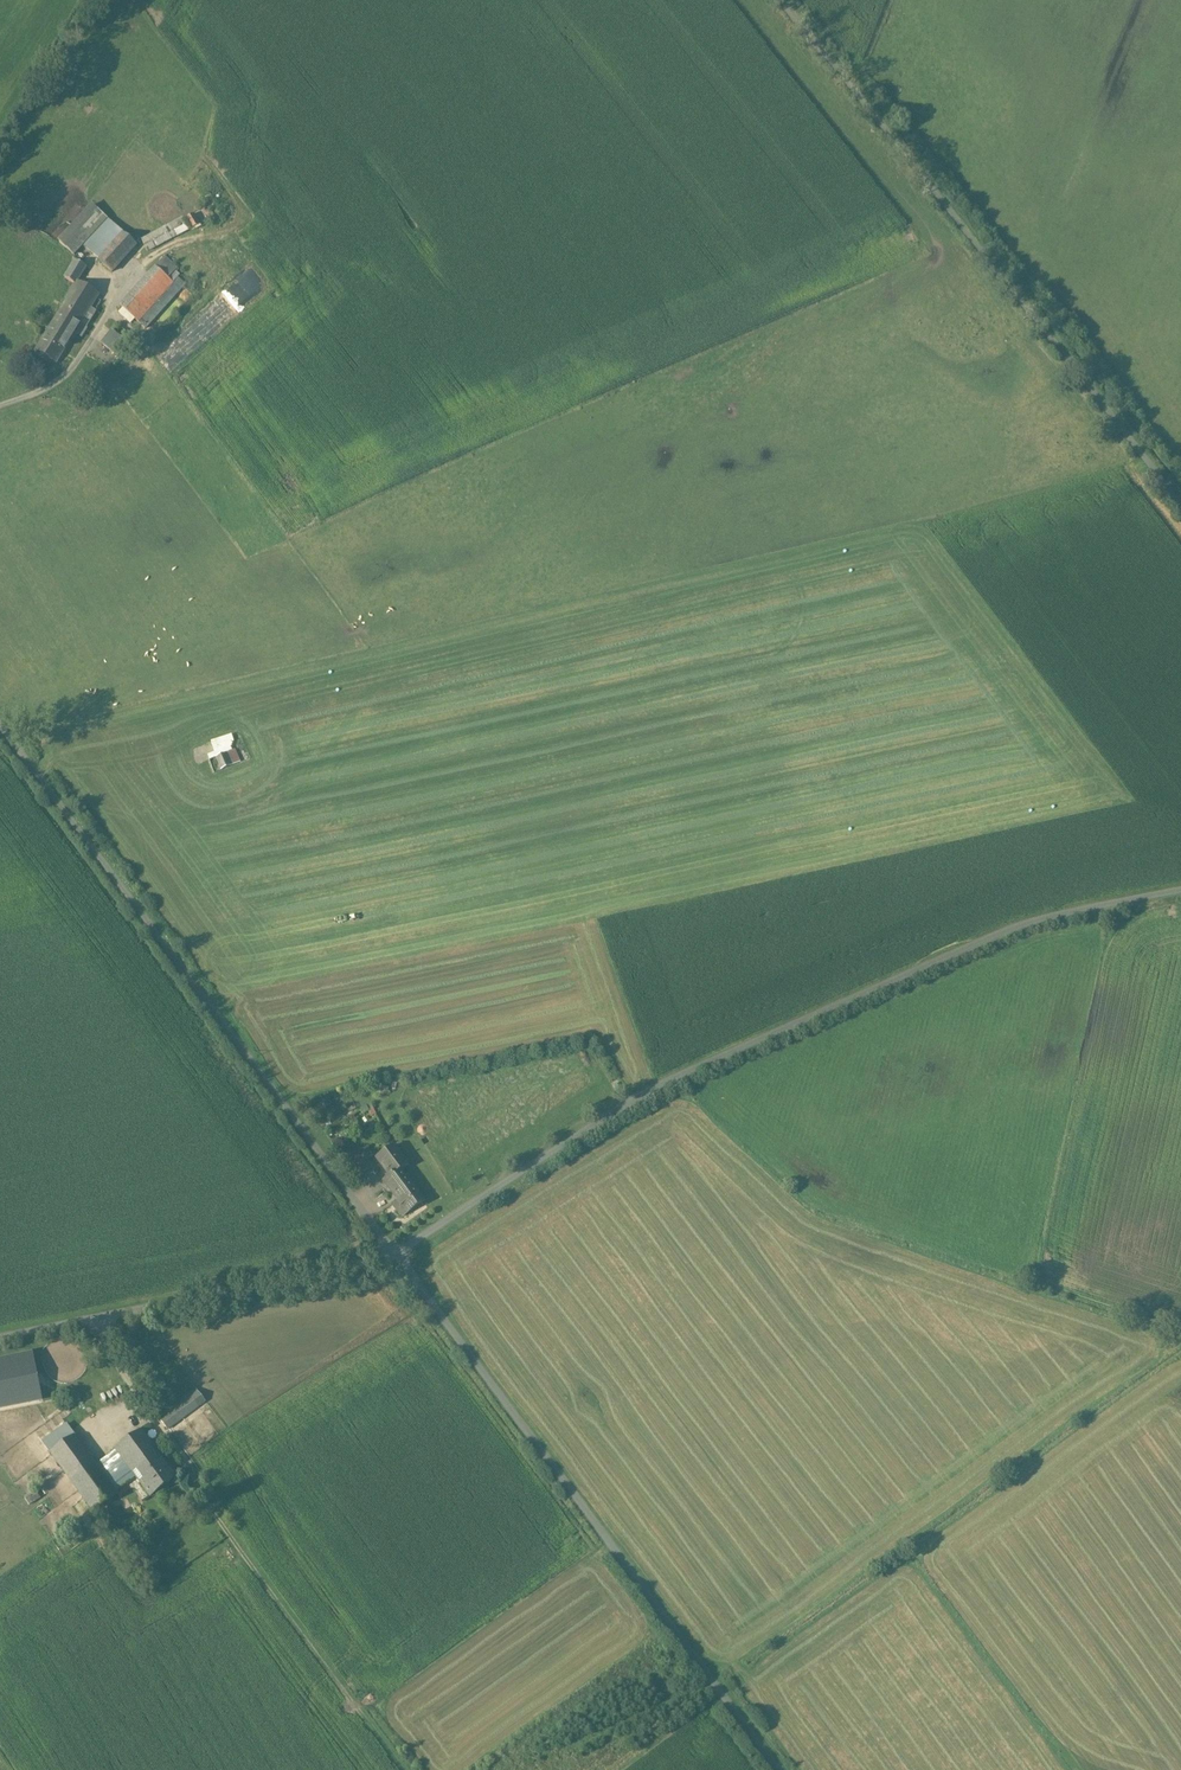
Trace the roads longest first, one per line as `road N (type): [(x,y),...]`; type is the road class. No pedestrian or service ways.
road 1 (unclassified): [(392,1255),(637,1095),(965,950),(1180,891)]
road 2 (residential): [(0,720),(392,1255)]
road 3 (residential): [(392,1255),(780,1769)]
road 4 (unclassified): [(1180,506),(785,0)]
road 5 (unclassified): [(0,1339),(392,1255)]
road 6 (track): [(0,162),(100,0)]

